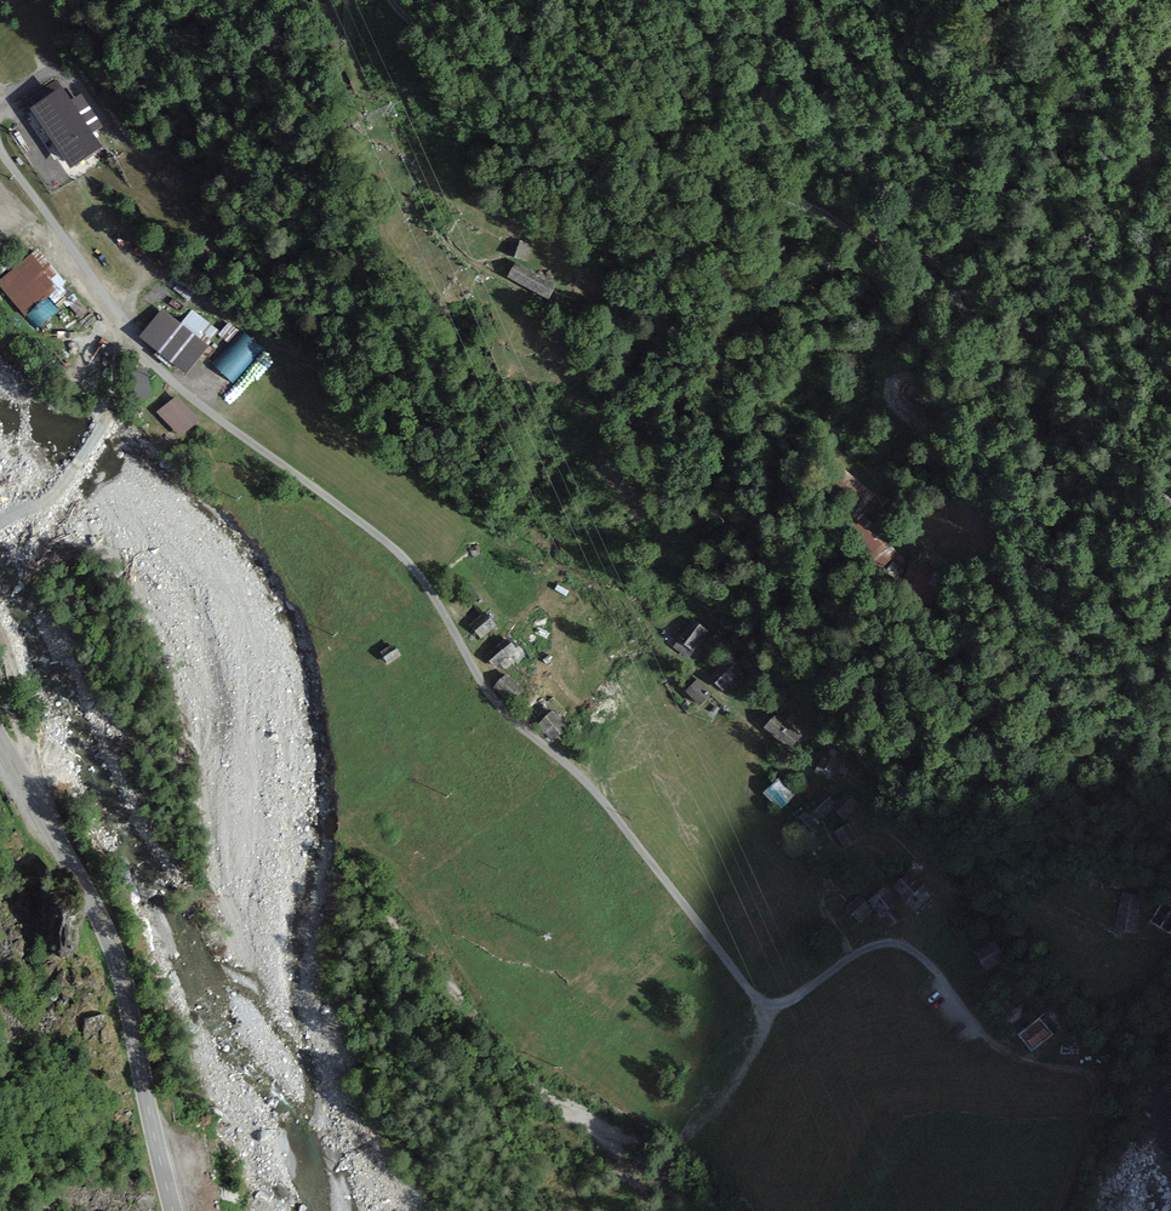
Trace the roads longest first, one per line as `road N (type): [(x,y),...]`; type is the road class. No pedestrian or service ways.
road 1 (unclassified): [(0,146),(151,362),(407,560),(483,685),(604,803),(757,999),(784,1003),(864,950),(897,943),(926,962),(978,1028)]
road 2 (track): [(1170,473),(1039,324),(926,256),(580,105),(469,67),(414,29)]
road 3 (tertiary): [(173,1210),(118,963),(0,739)]
road 4 (track): [(1050,457),(1070,445),(1072,420),(987,292)]

